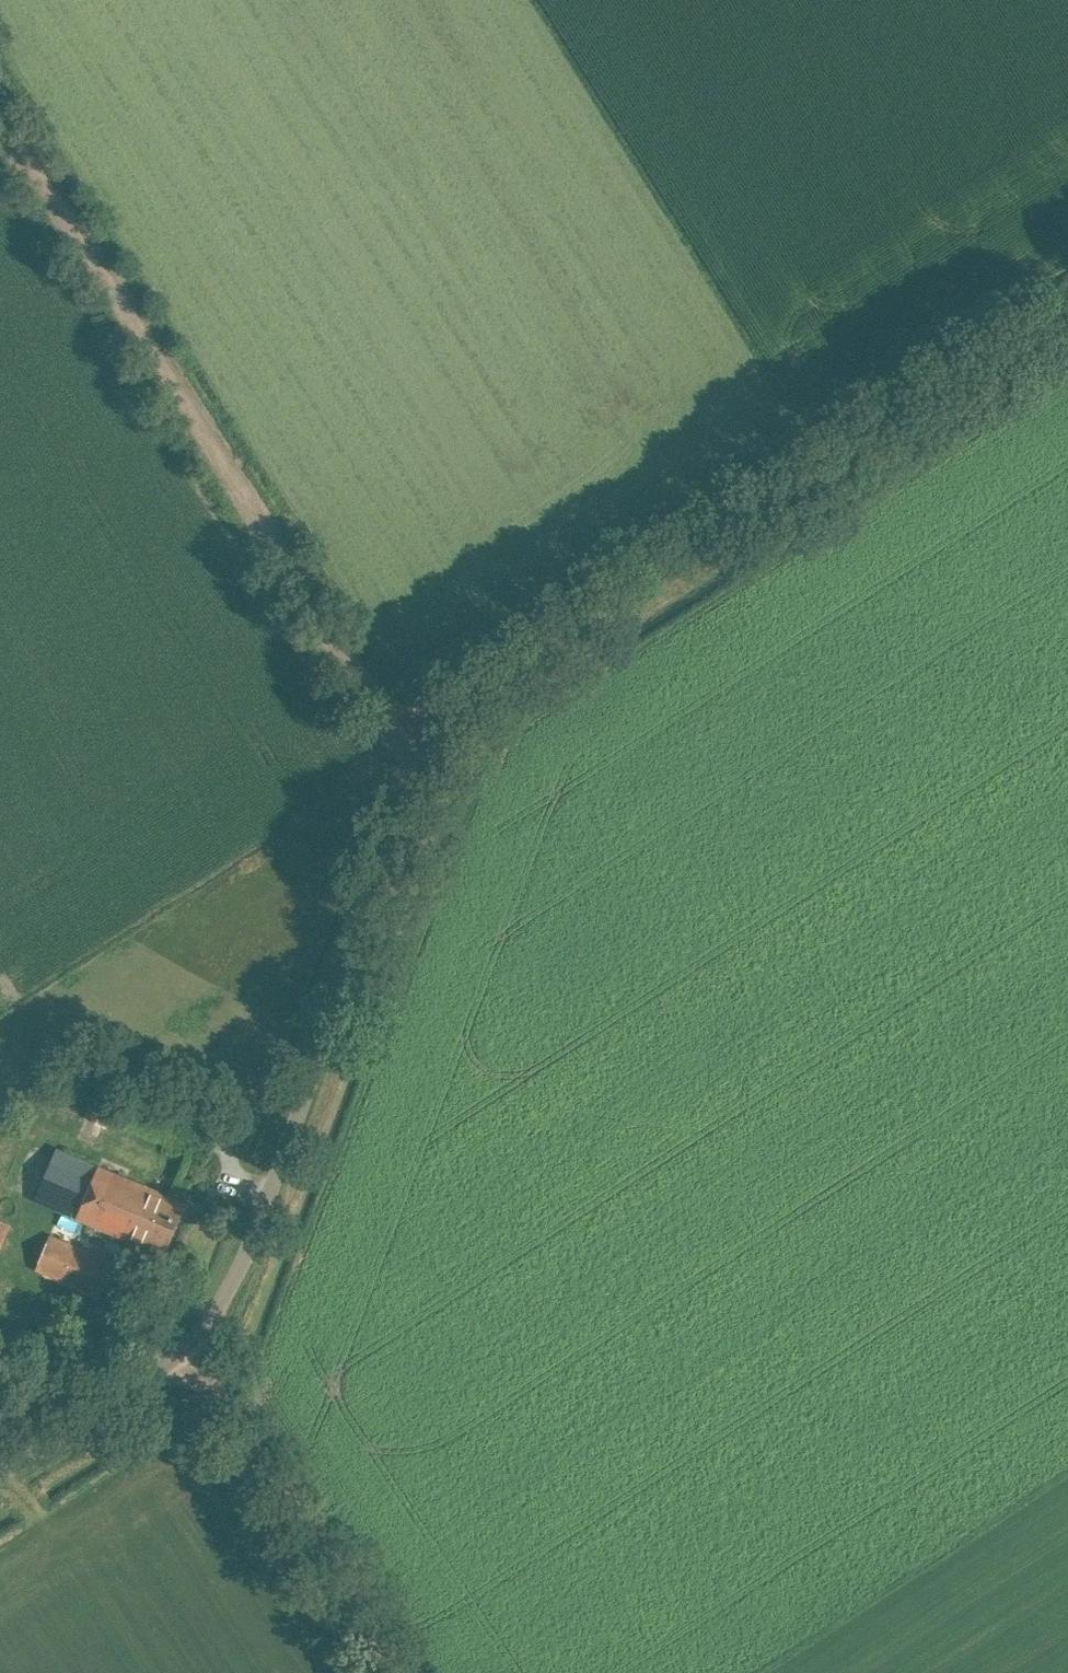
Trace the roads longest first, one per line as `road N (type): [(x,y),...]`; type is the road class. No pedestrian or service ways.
road 1 (unclassified): [(0,1472),(188,1353),(209,1325),(237,1272),(428,761),(472,701),(504,669),(1067,304)]
road 2 (track): [(428,761),(387,730),(0,131)]
road 3 (track): [(395,1672),(188,1353)]

